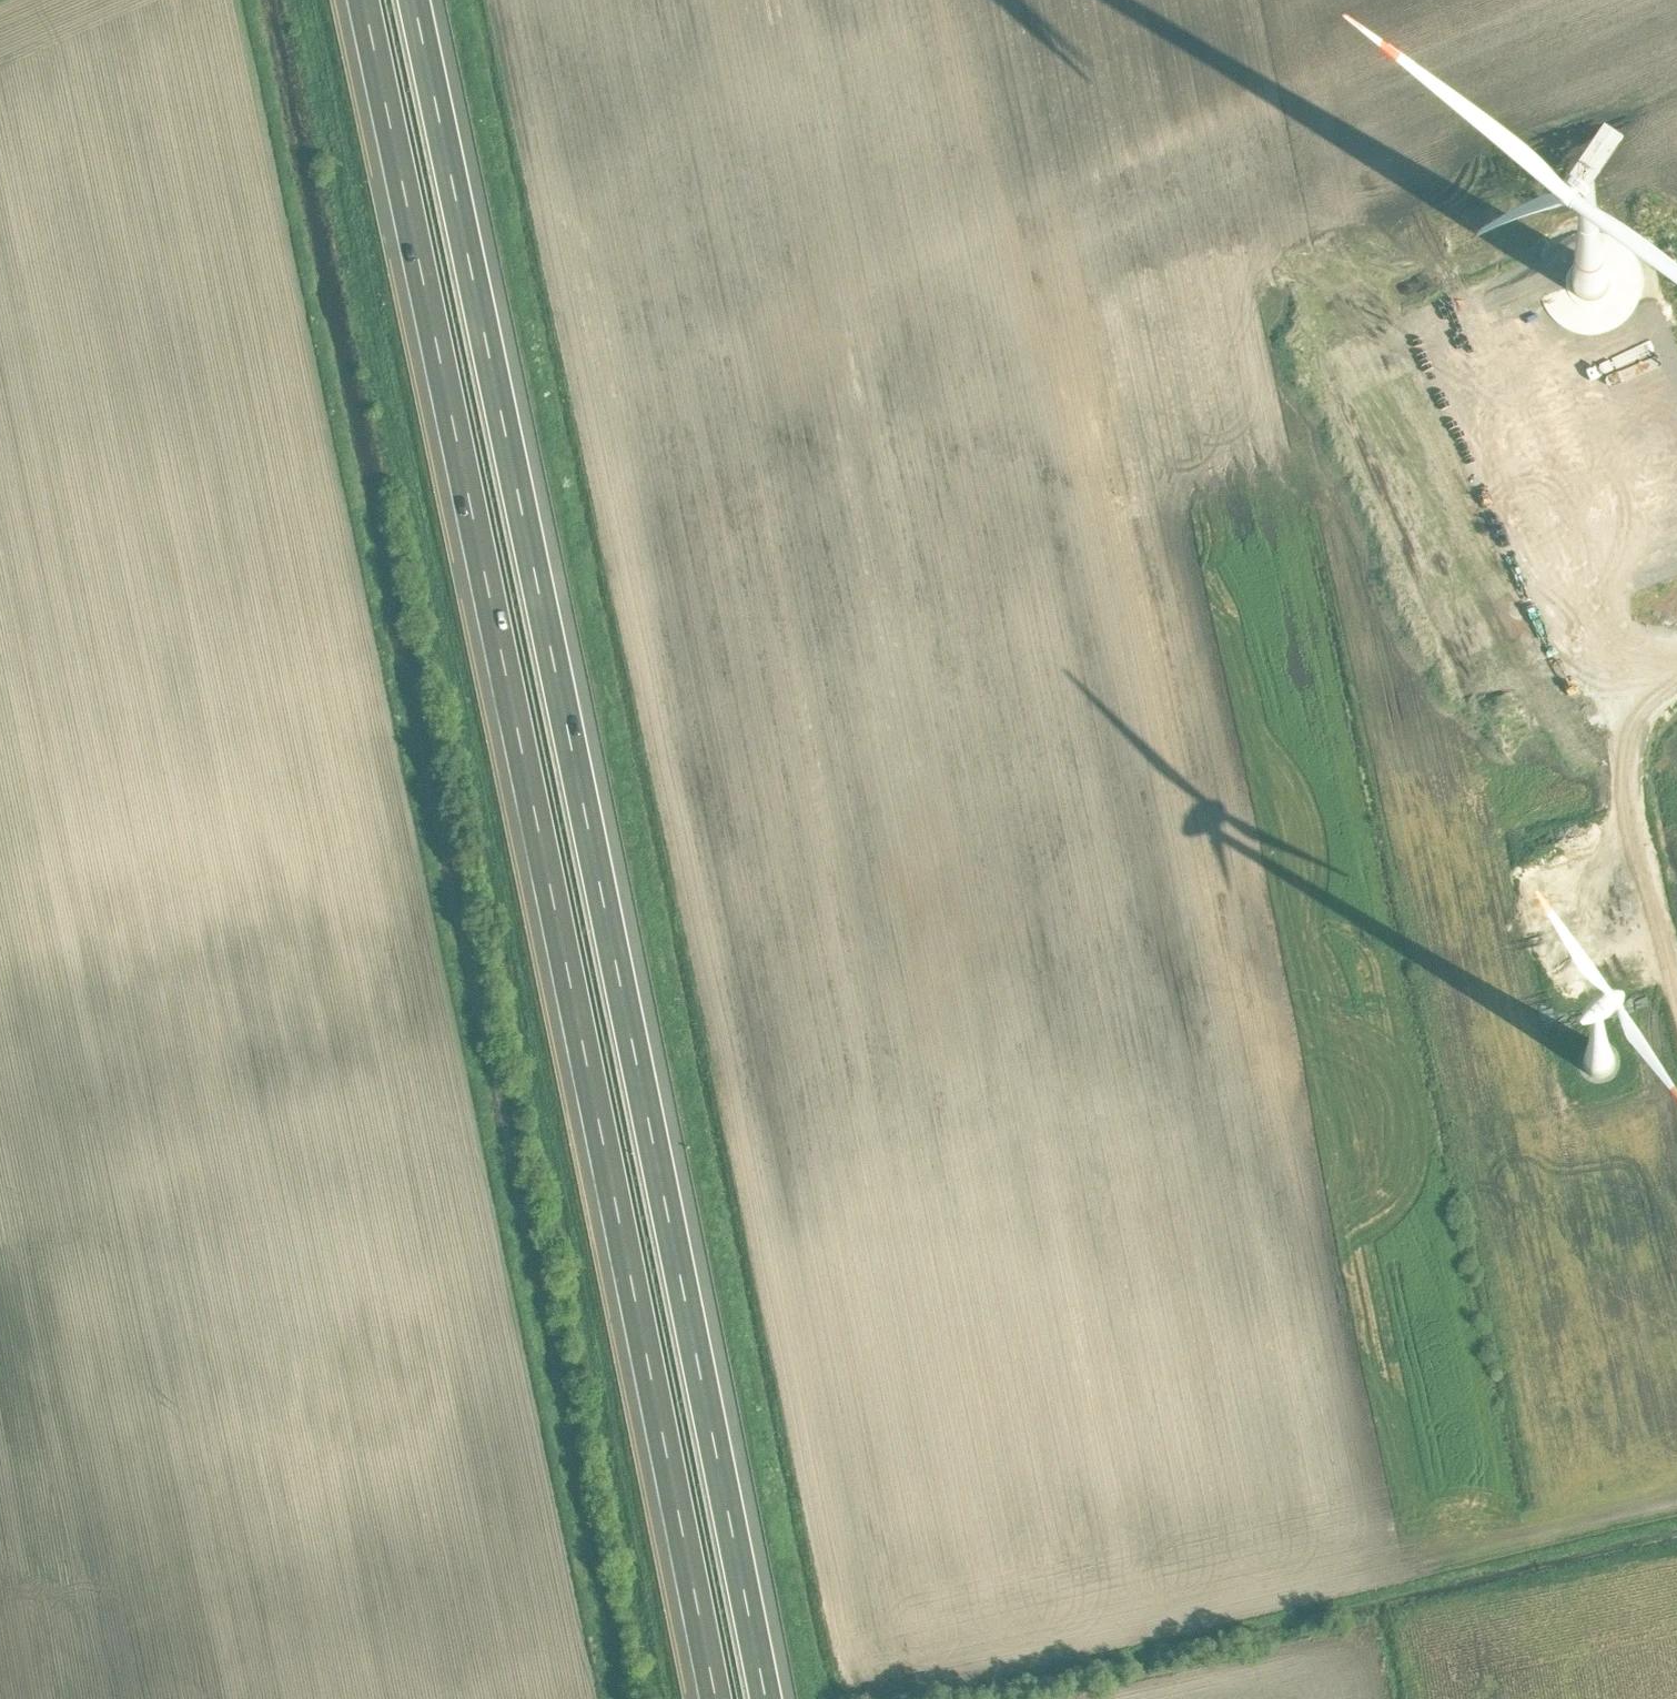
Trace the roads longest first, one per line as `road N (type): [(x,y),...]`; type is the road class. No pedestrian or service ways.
road 1 (motorway): [(765,1698),(411,0)]
road 2 (motorway): [(363,0),(715,1698)]
road 3 (track): [(1634,722),(1479,306)]
road 4 (track): [(1676,684),(1634,722),(1623,764),(1626,822),(1676,1018)]

